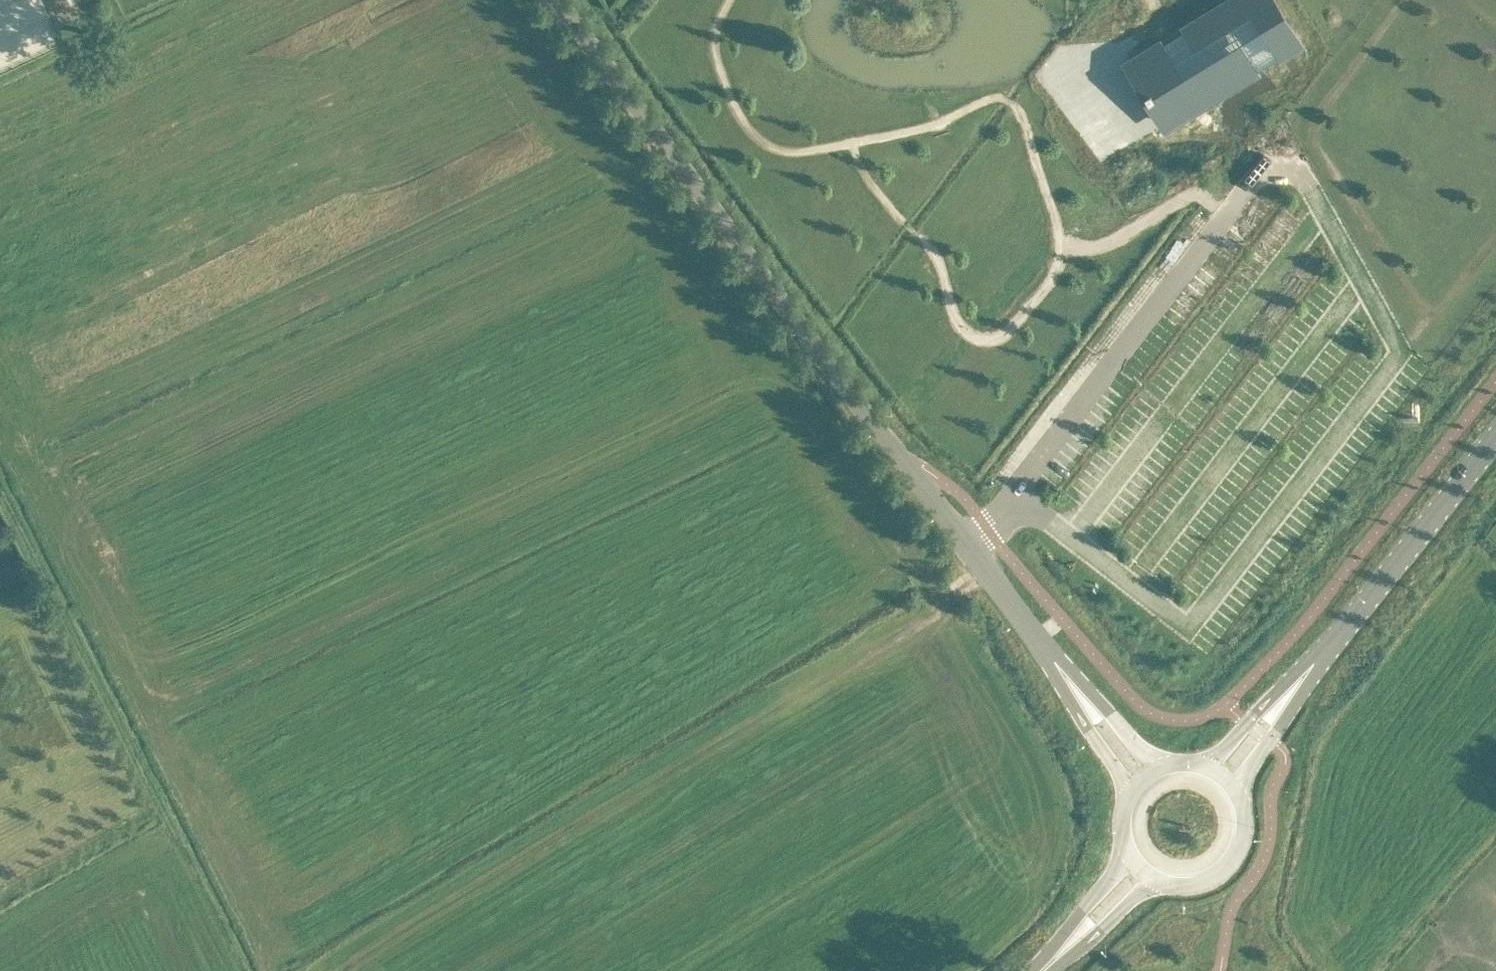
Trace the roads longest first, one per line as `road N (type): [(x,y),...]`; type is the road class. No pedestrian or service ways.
road 1 (unclassified): [(557,0),(1075,691)]
road 2 (secondary): [(1280,704),(1495,437)]
road 3 (secondary): [(1154,877),(1189,884),(1221,869),(1240,840),(1230,788)]

